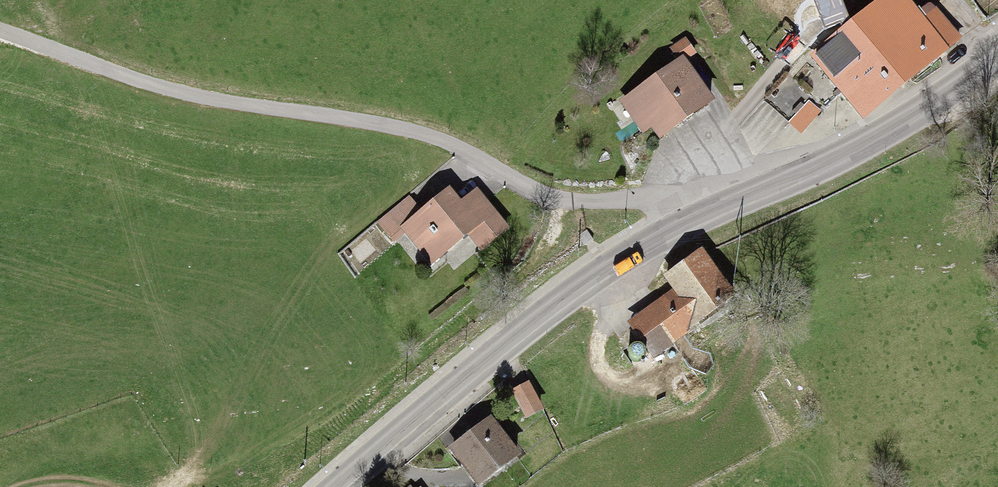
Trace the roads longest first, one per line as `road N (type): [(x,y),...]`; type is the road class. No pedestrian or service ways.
road 1 (unclassified): [(0,31),(167,89),(429,135),(547,196),(654,202),(689,222)]
road 2 (primary): [(689,222),(577,287),(332,486)]
road 3 (primary): [(997,56),(848,153),(689,222)]

